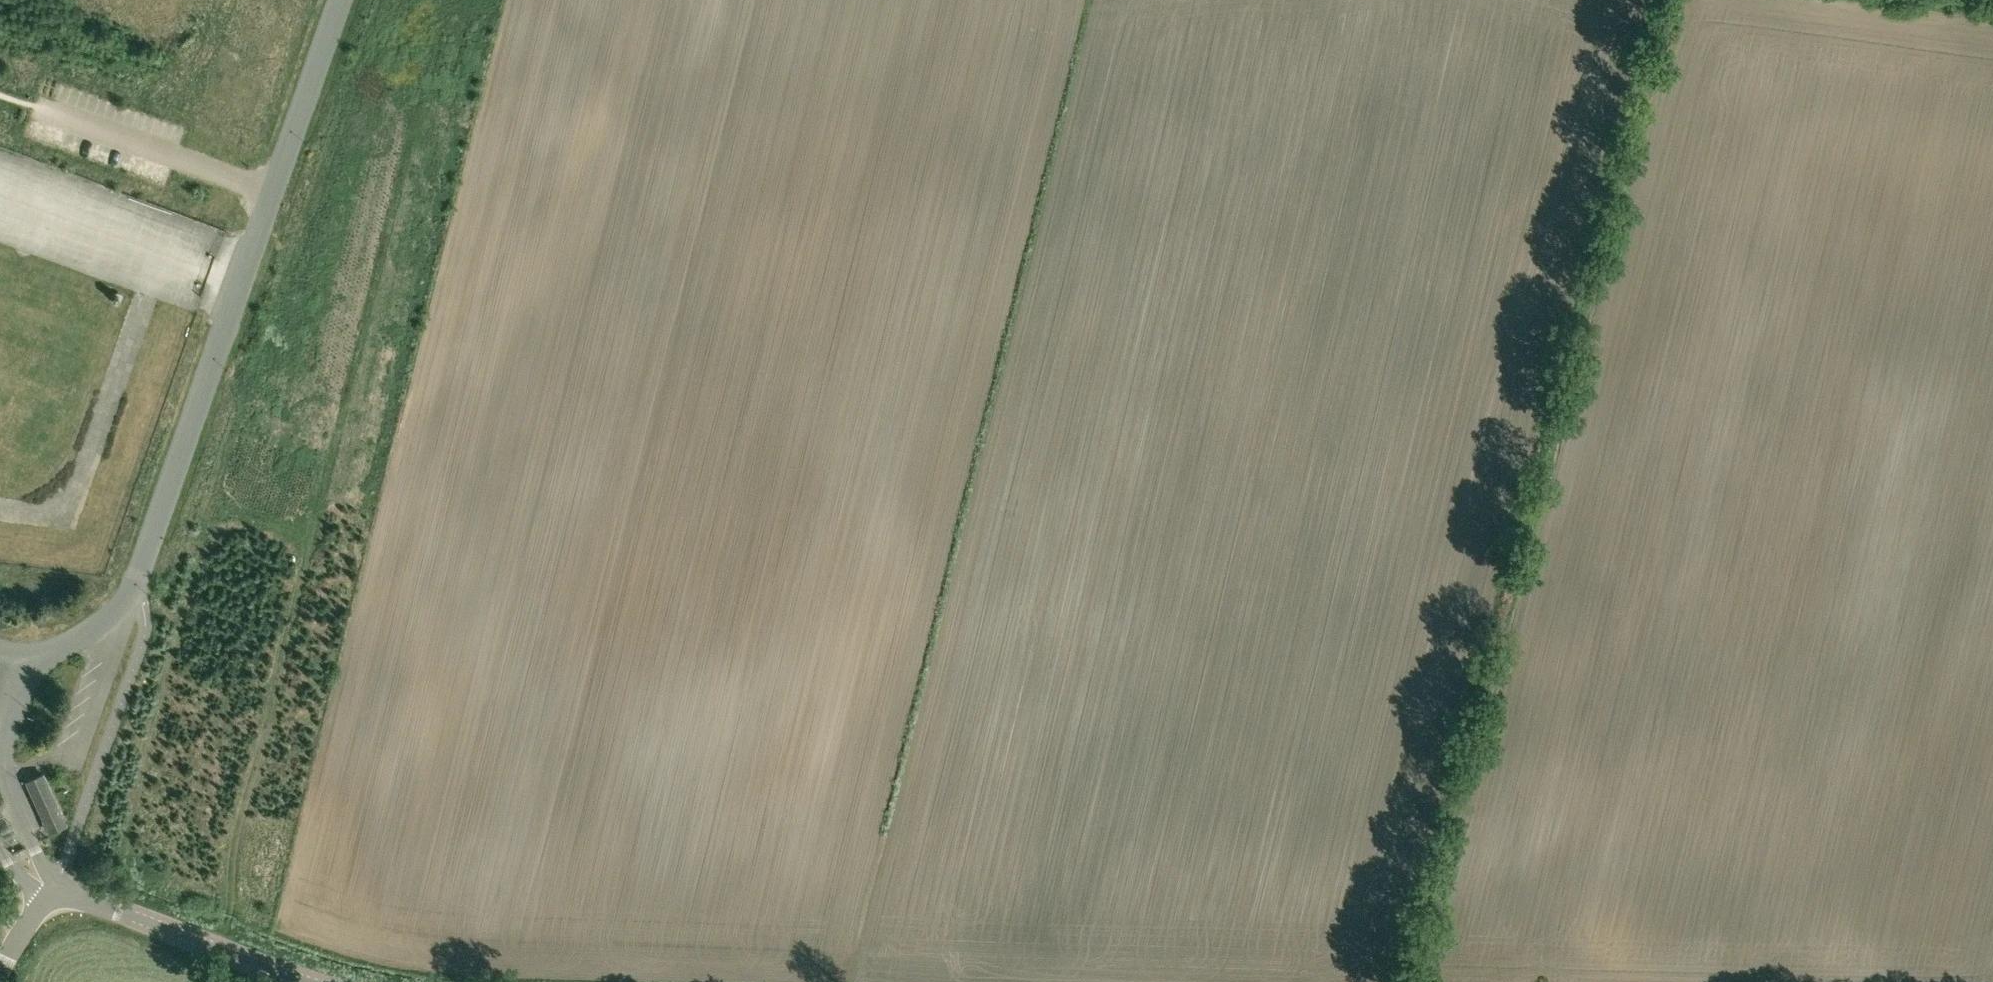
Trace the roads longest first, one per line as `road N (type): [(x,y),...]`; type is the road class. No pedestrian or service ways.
road 1 (unclassified): [(338,0),(118,624),(0,671)]
road 2 (tertiary): [(301,981),(54,889)]
road 3 (unclassified): [(54,889),(0,762)]

